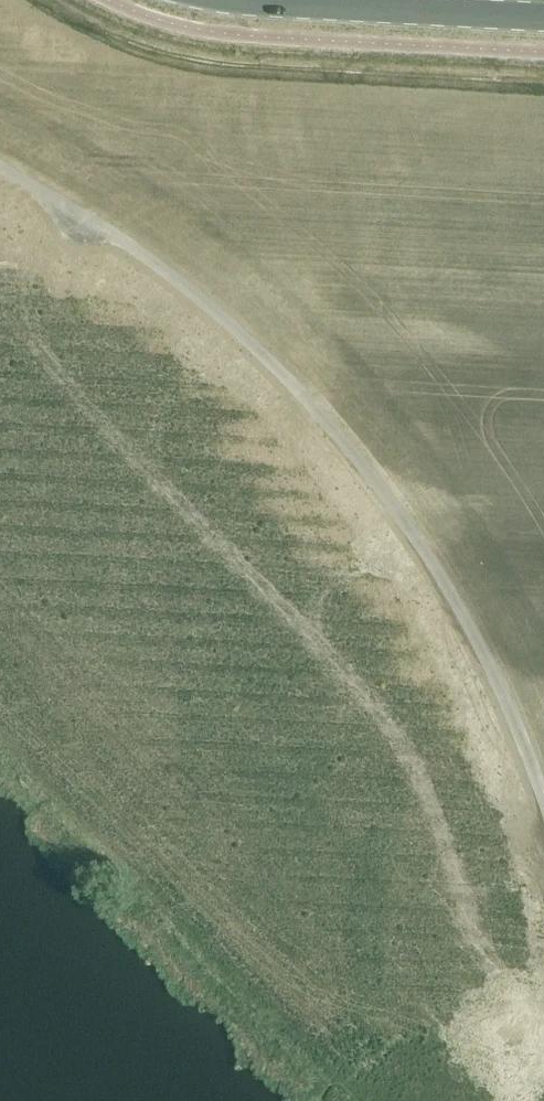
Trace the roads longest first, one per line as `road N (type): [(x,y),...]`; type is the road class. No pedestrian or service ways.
road 1 (tertiary): [(232,0),(543,18)]

